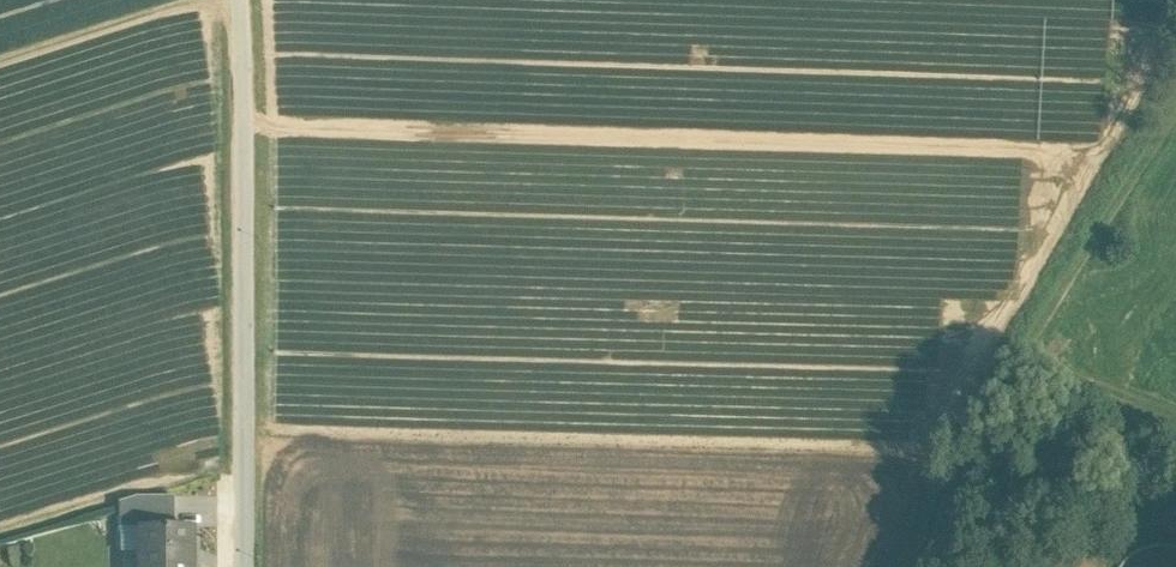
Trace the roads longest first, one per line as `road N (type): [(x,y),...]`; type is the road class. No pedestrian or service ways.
road 1 (residential): [(248,566),(247,0)]
road 2 (track): [(936,566),(1000,401),(1175,128)]

